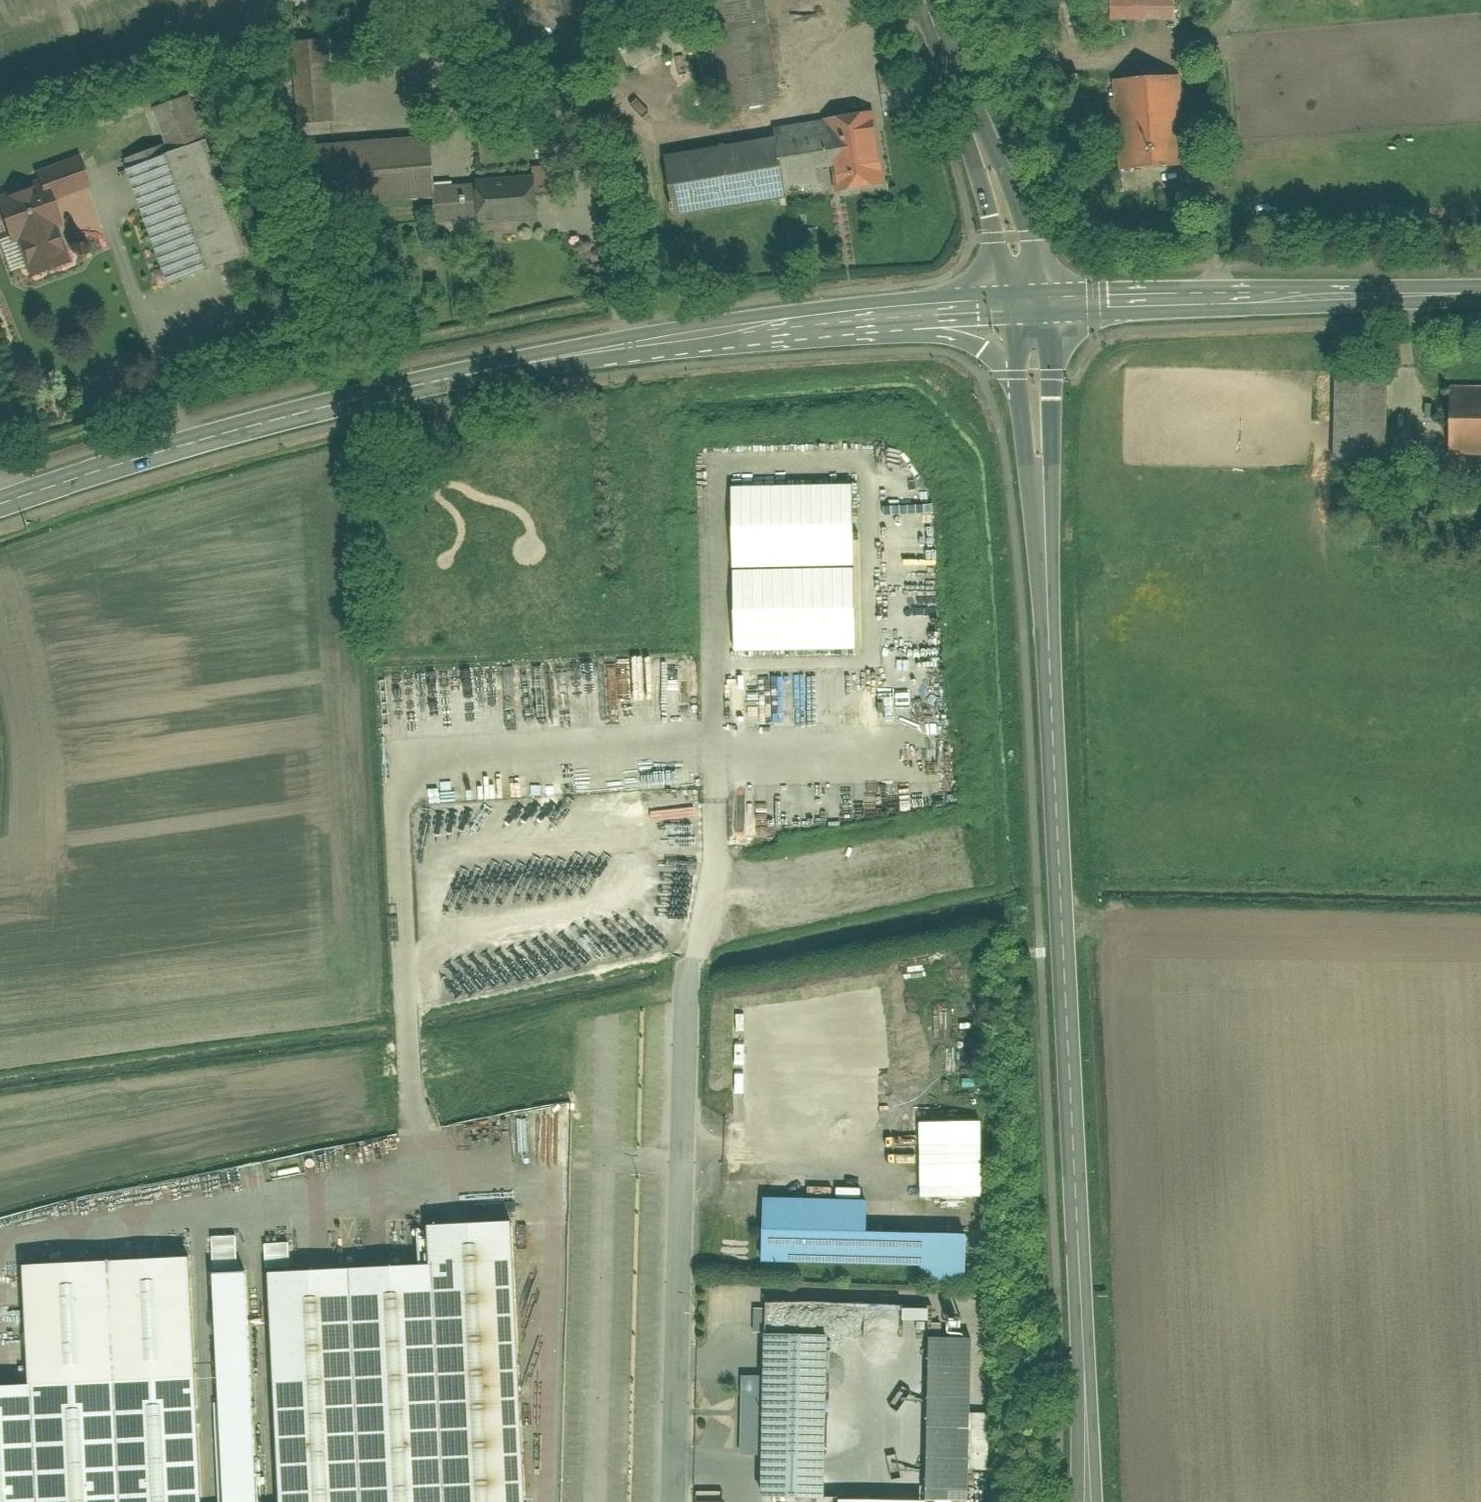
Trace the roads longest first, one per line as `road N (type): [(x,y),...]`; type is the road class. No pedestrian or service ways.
road 1 (tertiary): [(1088,1501),(1047,519)]
road 2 (secondary): [(759,326),(470,374),(298,413),(0,503)]
road 3 (unclassified): [(690,979),(676,1501)]
road 4 (secondary): [(1480,292),(1049,302)]
road 5 (tertiary): [(1047,519),(1049,302)]
road 6 (tertiary): [(1049,302),(1019,196),(966,106)]
road 7 (tertiary): [(966,106),(1014,304)]
road 8 (secondary): [(759,326),(916,309)]
road 9 (tertiary): [(1018,376),(1047,519)]
road 10 (tertiary): [(916,309),(987,347),(1018,376)]

